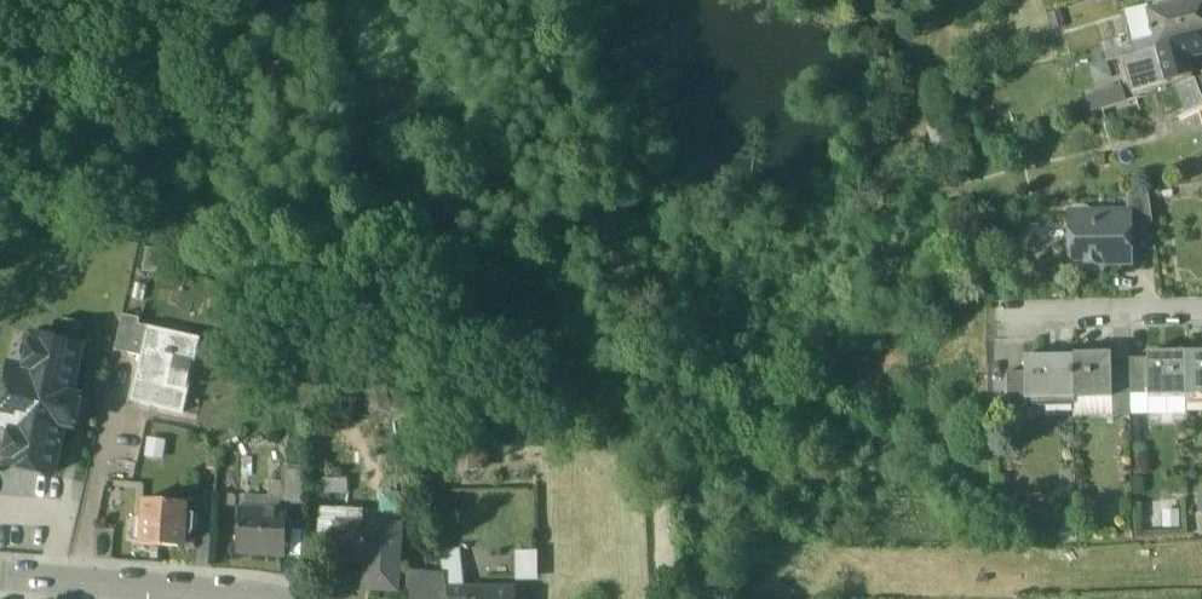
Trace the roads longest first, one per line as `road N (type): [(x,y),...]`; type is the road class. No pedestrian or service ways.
road 1 (residential): [(68,583),(125,360)]
road 2 (residential): [(68,583),(268,598)]
road 3 (residential): [(1201,317),(1008,324)]

